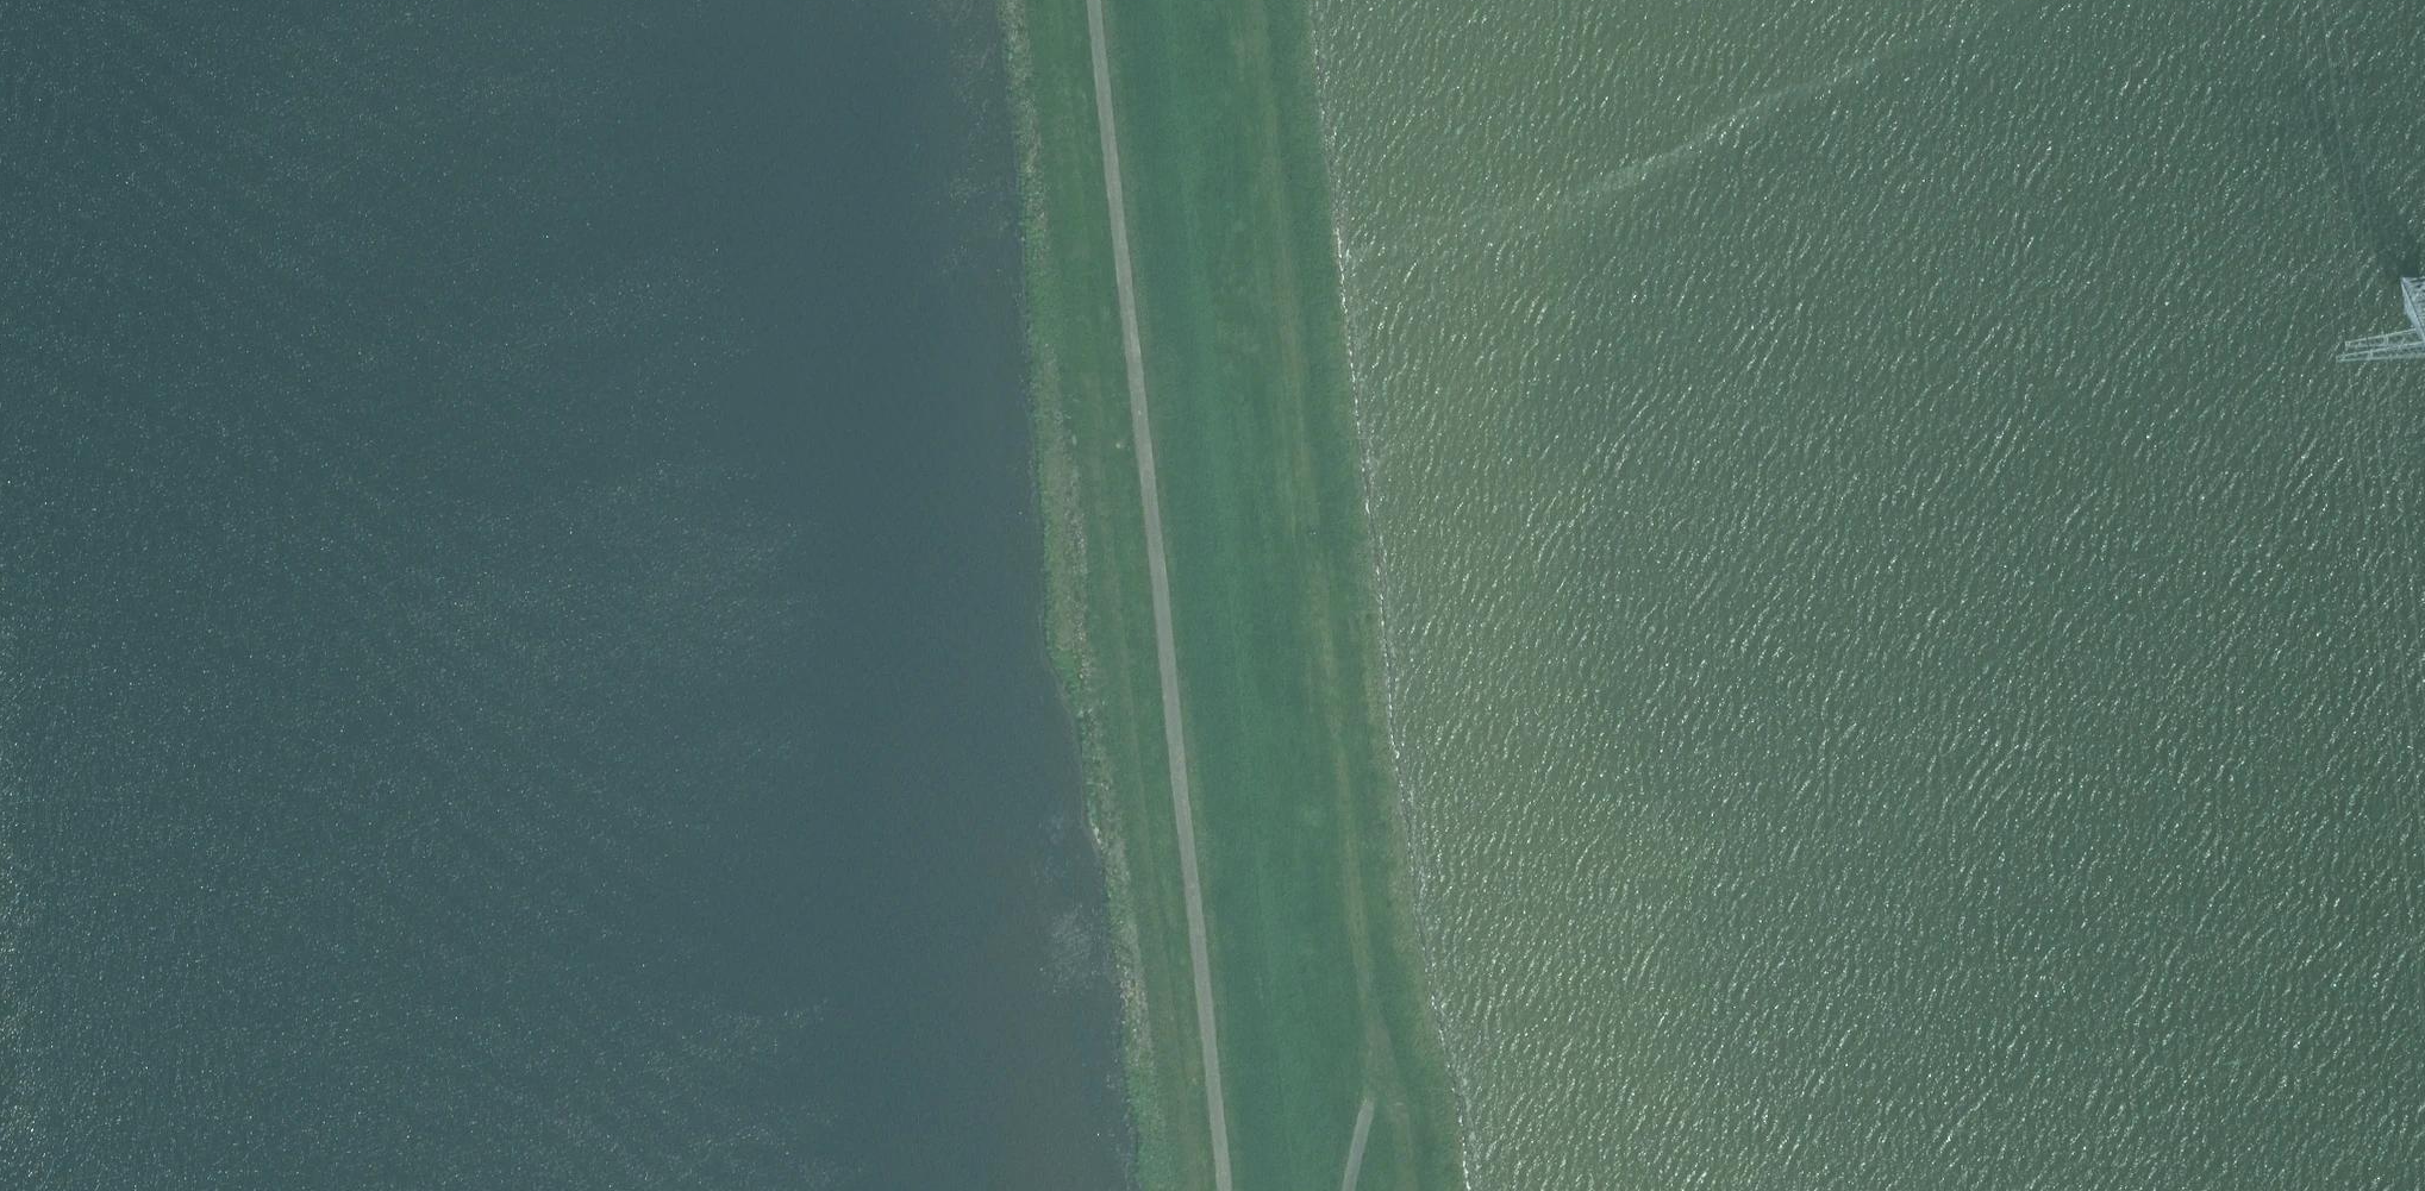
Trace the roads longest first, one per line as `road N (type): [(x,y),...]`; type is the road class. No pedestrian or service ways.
road 1 (unclassified): [(1228,1190),(1095,0)]

